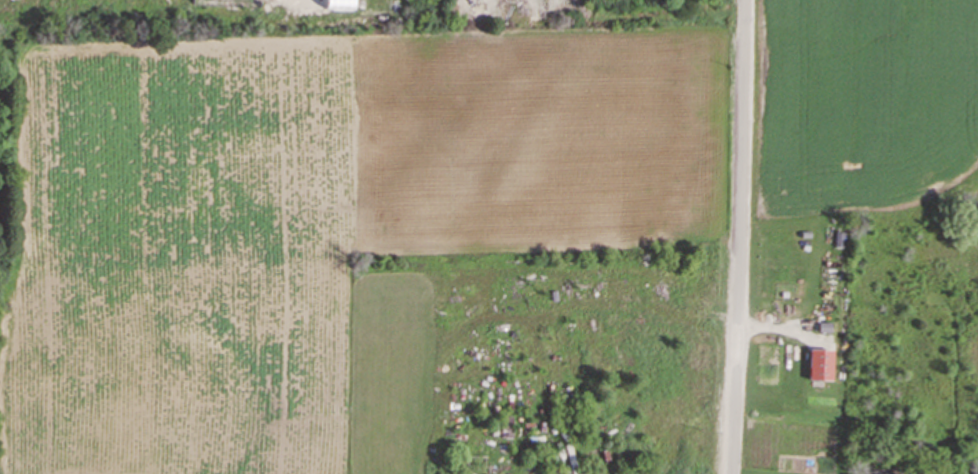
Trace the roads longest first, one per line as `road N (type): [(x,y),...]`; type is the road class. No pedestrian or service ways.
road 1 (residential): [(732,473),(745,0)]

